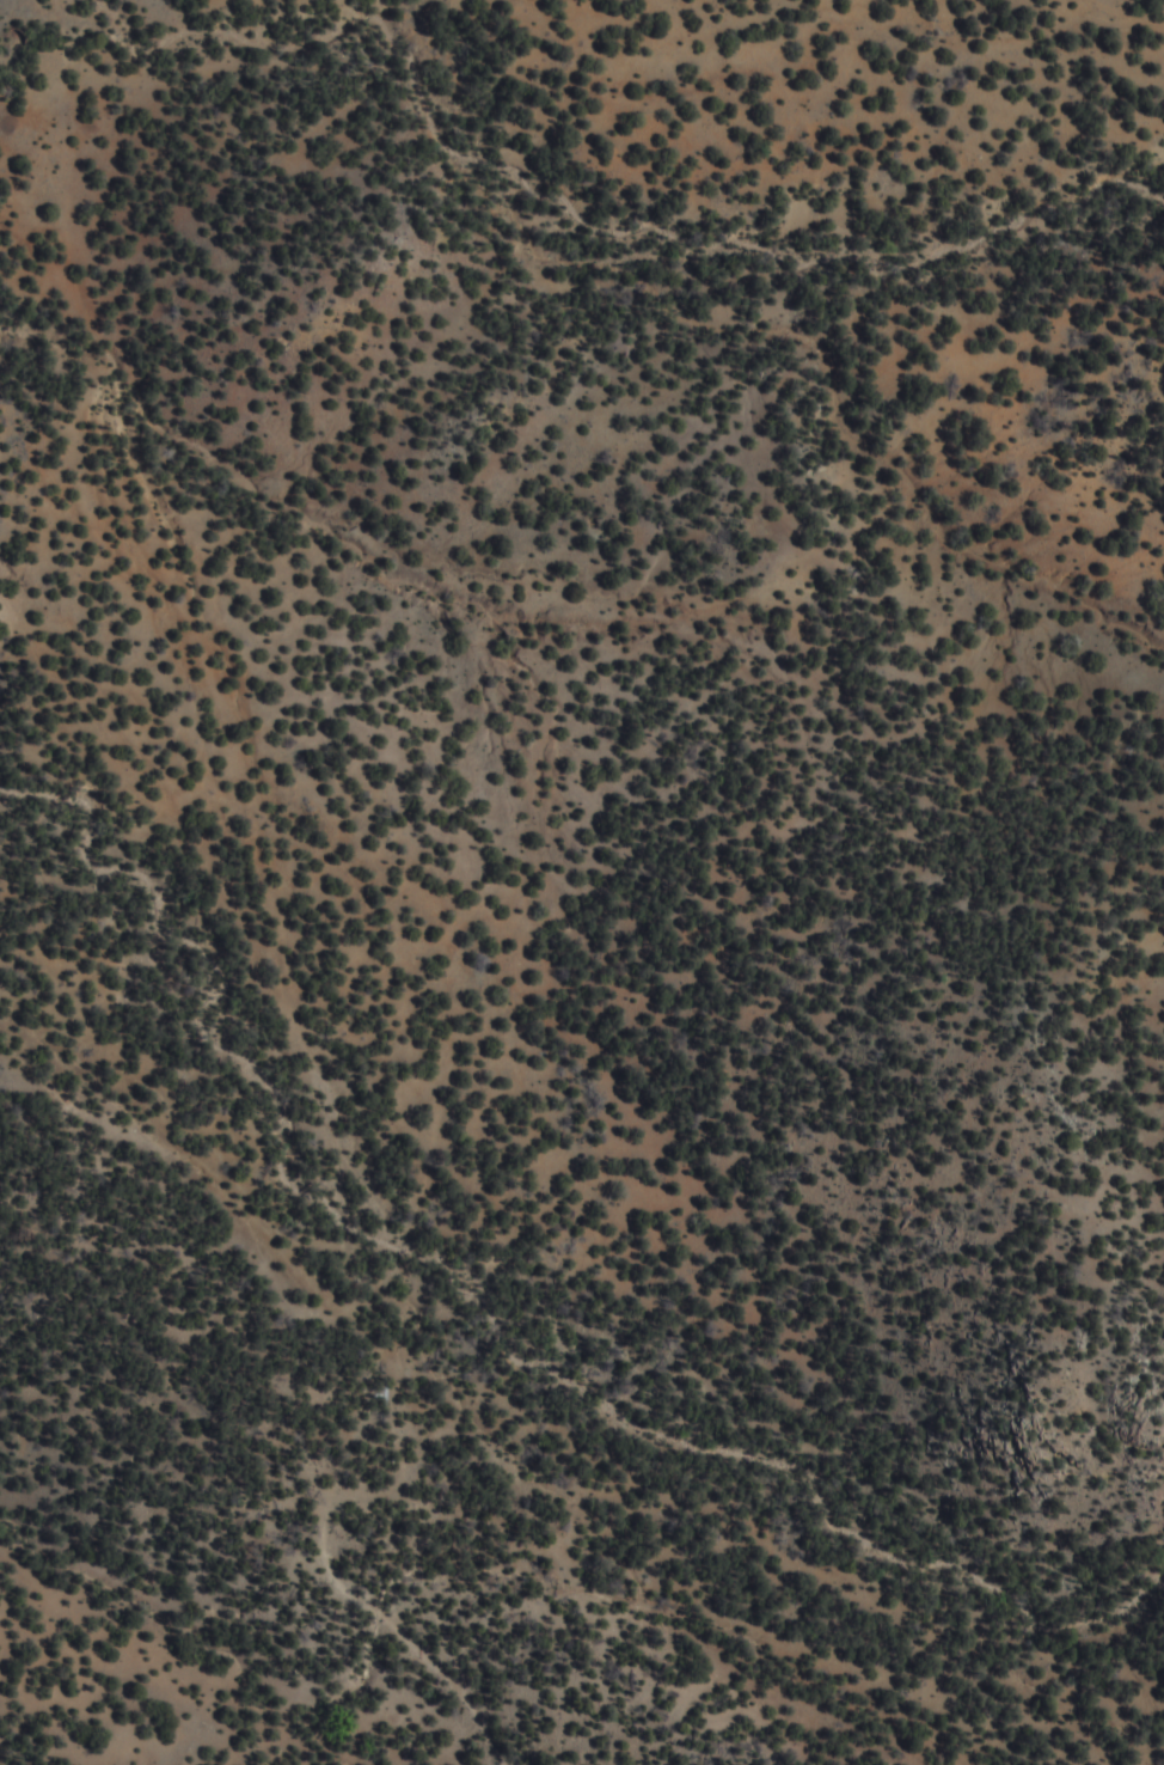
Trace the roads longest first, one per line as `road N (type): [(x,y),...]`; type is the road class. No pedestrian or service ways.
road 1 (track): [(1163,81),(669,49),(411,0)]

